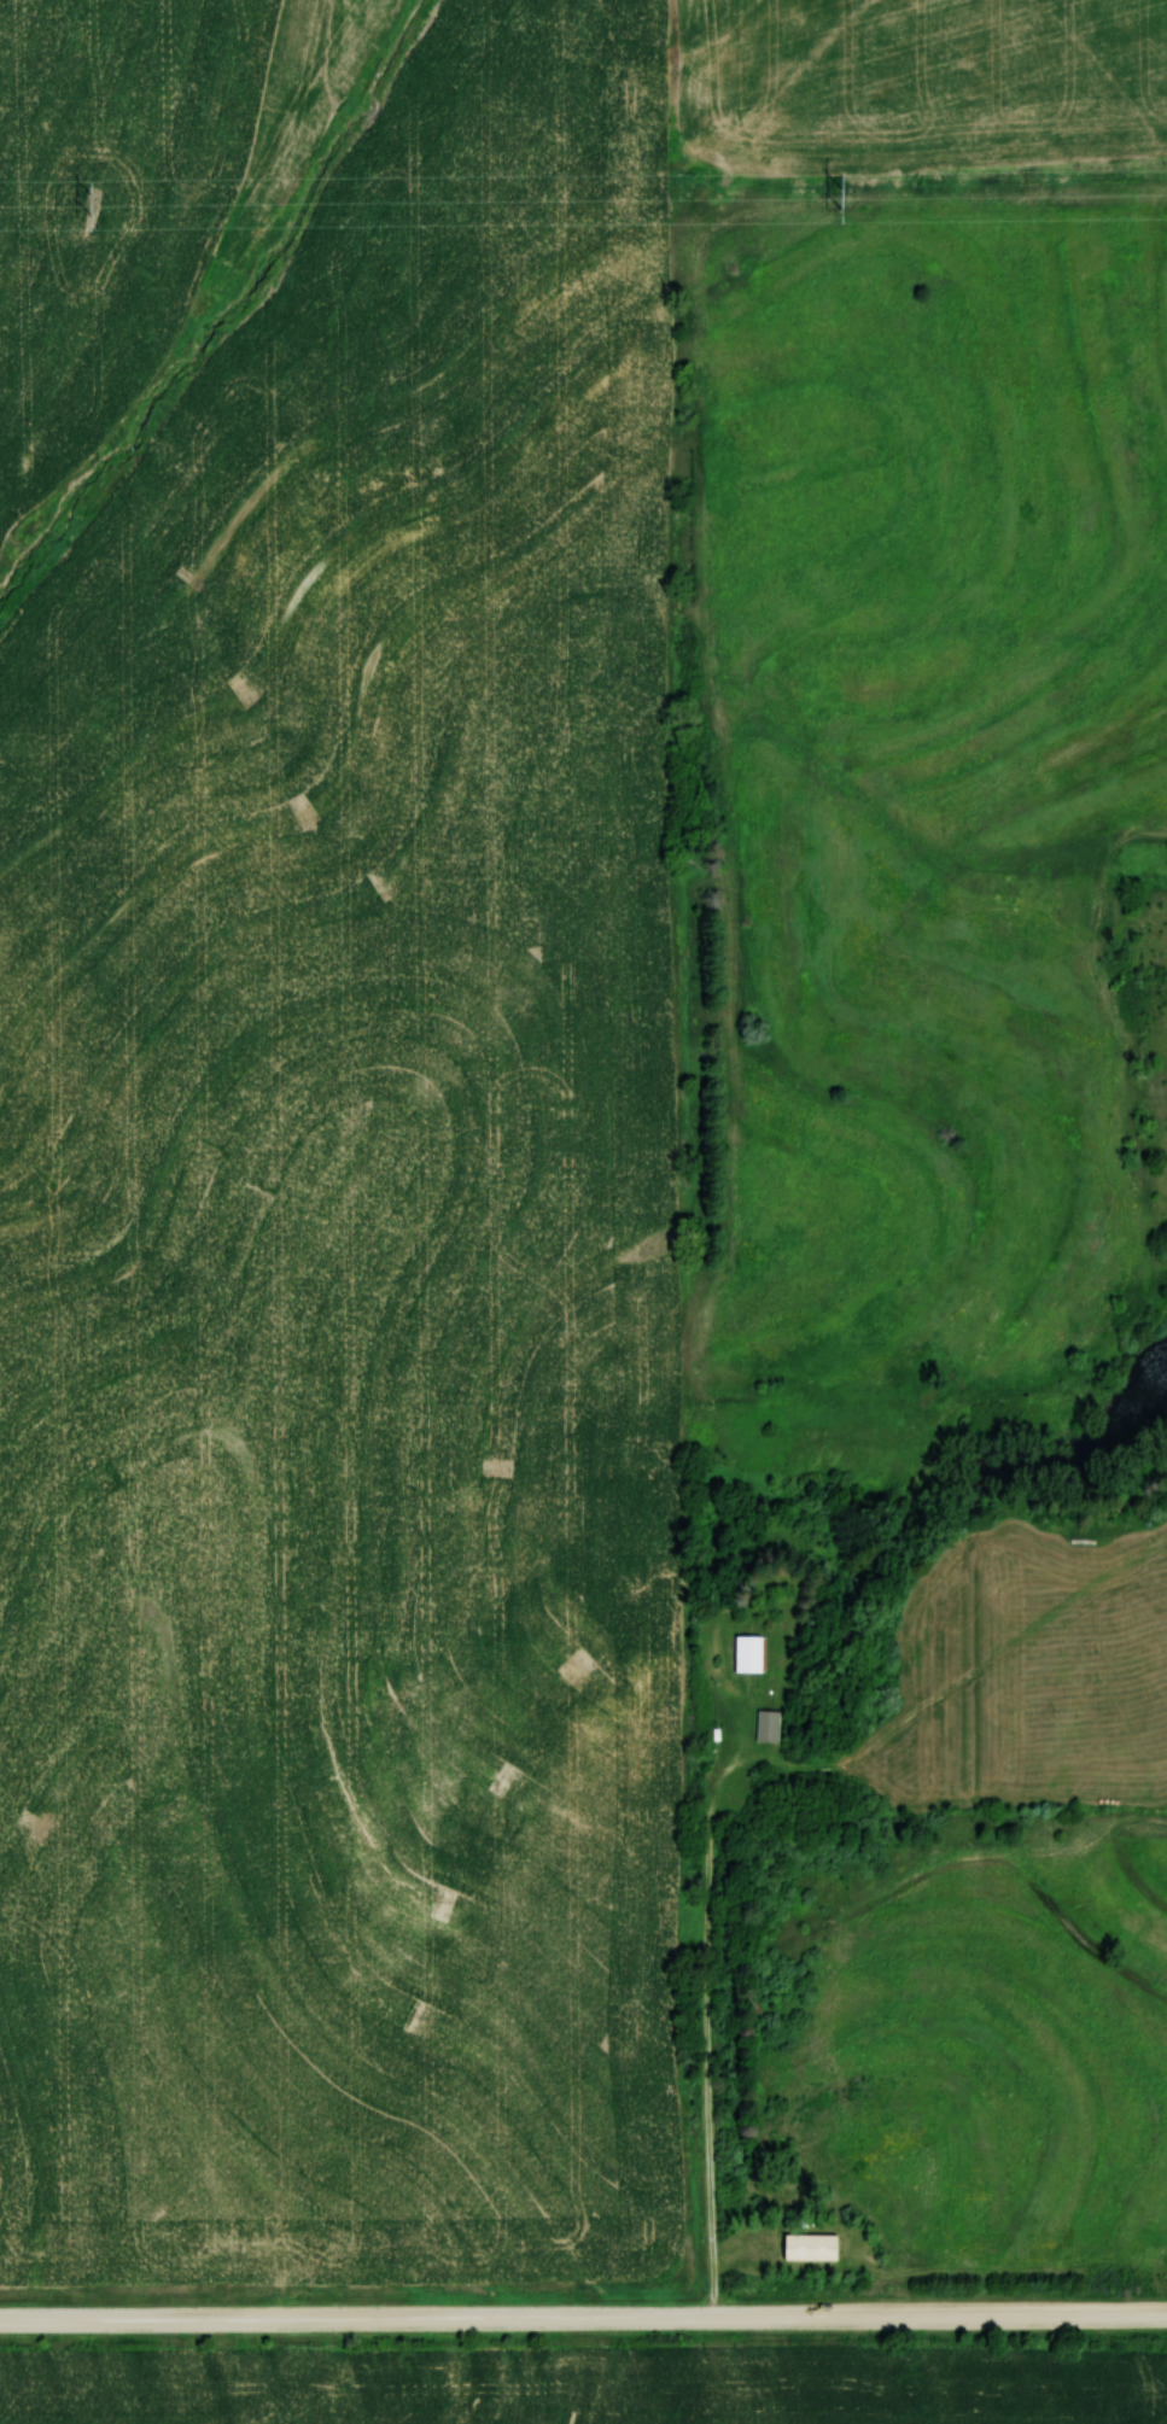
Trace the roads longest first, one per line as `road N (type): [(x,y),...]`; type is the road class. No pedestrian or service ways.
road 1 (residential): [(1166,2312),(0,2318)]

